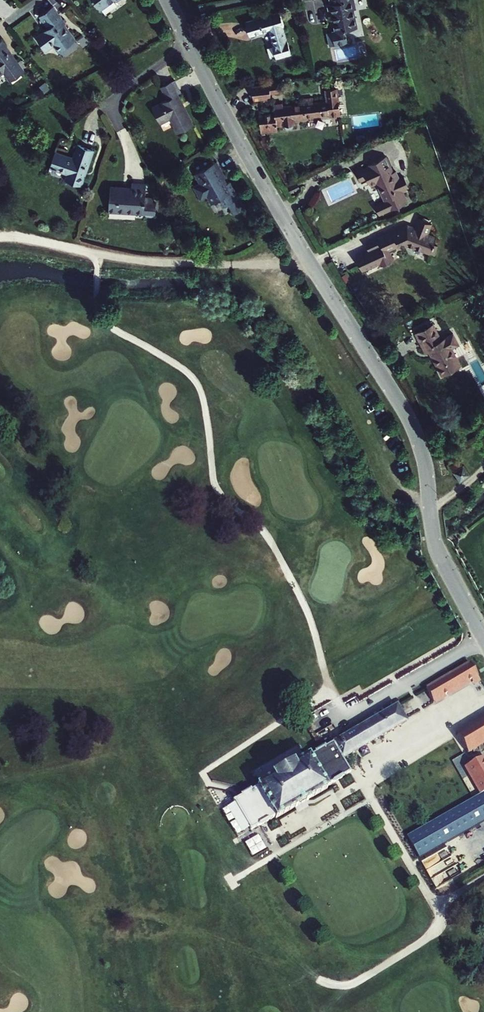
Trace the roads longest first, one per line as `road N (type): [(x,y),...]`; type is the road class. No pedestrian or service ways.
road 1 (residential): [(483,640),(438,551),(411,425),(273,204),(188,45)]

